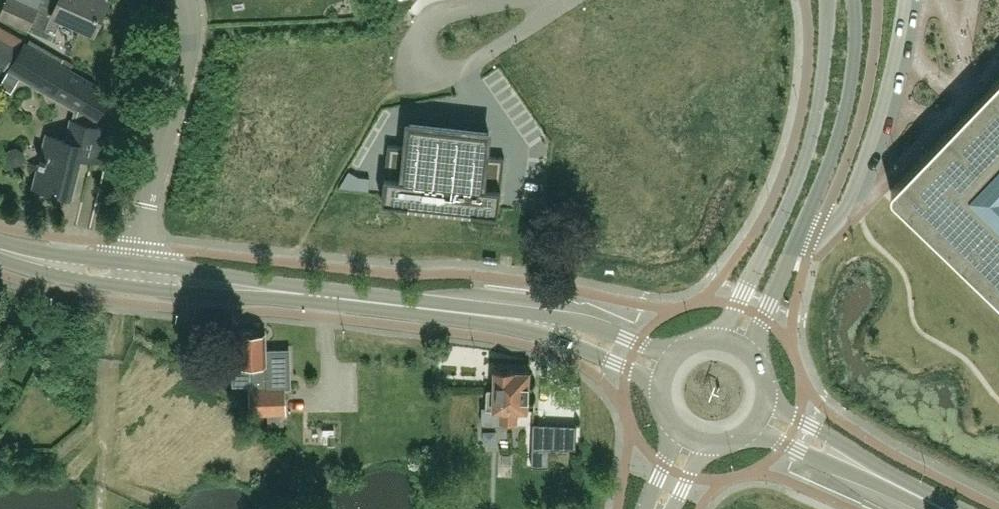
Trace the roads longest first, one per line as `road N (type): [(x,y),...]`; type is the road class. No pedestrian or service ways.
road 1 (tertiary): [(521,319),(130,275)]
road 2 (unclassified): [(749,353),(835,148),(851,78),(854,0)]
road 3 (unclassified): [(827,0),(823,74),(806,153),(721,340)]
road 4 (residential): [(130,275),(182,64),(182,0)]
road 5 (unclassified): [(509,0),(451,11),(429,24),(432,63),(464,67),(556,4)]
road 6 (tertiary): [(675,356),(577,324),(521,319)]
road 7 (tertiary): [(521,319),(661,383)]
road 8 (tertiary): [(130,275),(0,250)]
road 9 (tertiary): [(748,432),(874,472)]
road 10 (tertiary): [(874,472),(765,403)]

